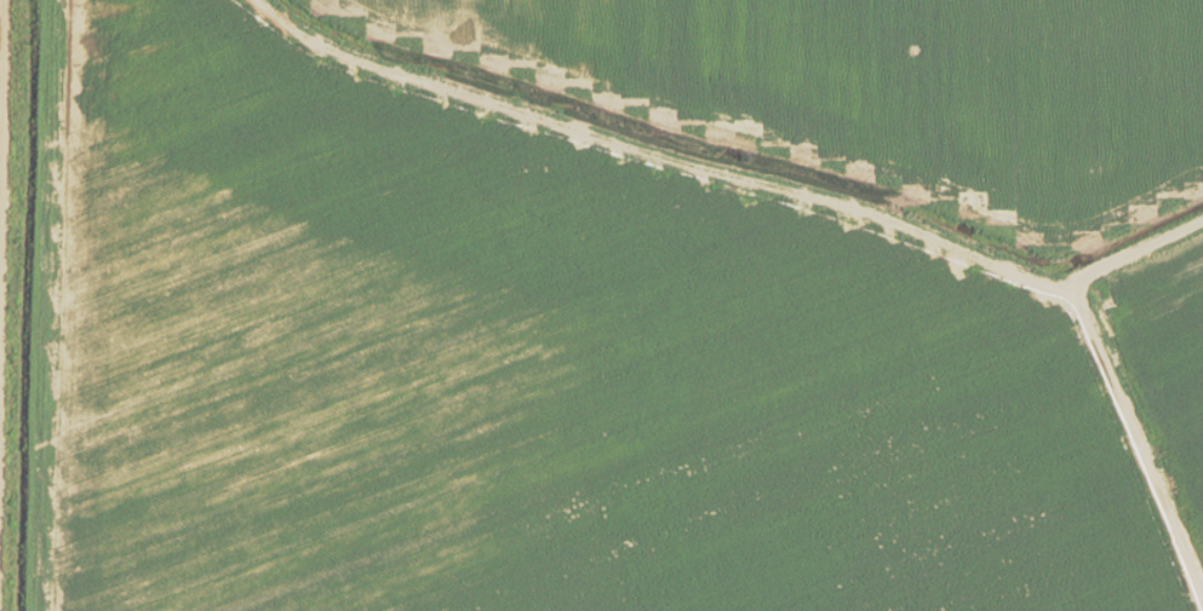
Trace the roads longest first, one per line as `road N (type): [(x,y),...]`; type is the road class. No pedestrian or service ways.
road 1 (residential): [(247,0),(281,36),(345,62),(1067,287),(1202,223)]
road 2 (residential): [(1200,610),(1067,287)]
road 3 (track): [(0,130),(1,0)]

